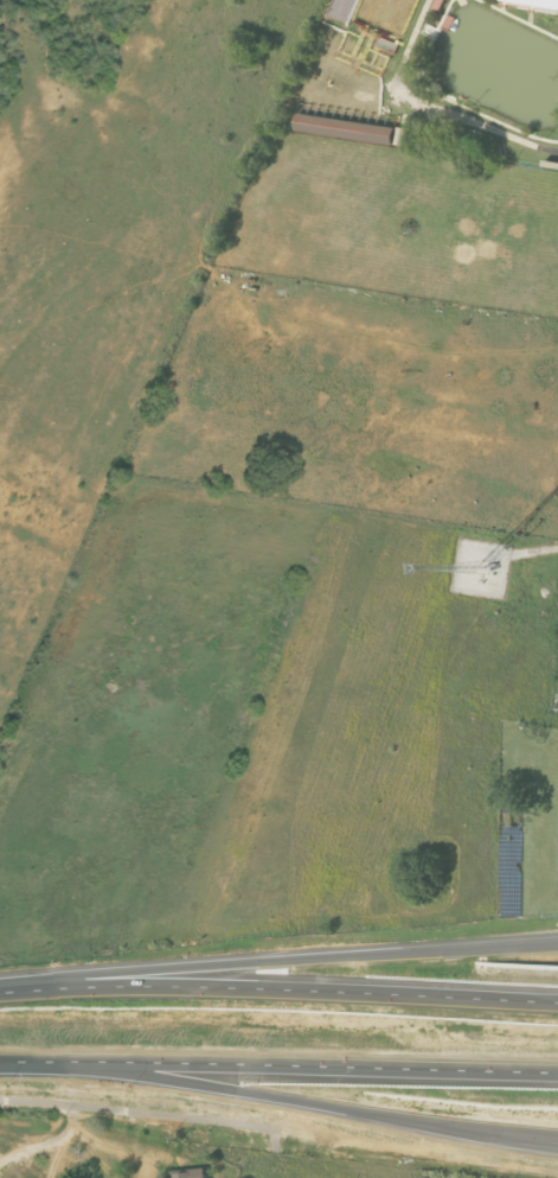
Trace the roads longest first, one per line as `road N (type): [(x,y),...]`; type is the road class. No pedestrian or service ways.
road 1 (trunk): [(557,1000),(177,985),(0,991)]
road 2 (trunk): [(0,1061),(557,1071)]
road 3 (trunk): [(557,943),(81,973),(5,991)]
road 4 (trunk): [(76,1061),(557,1141)]

